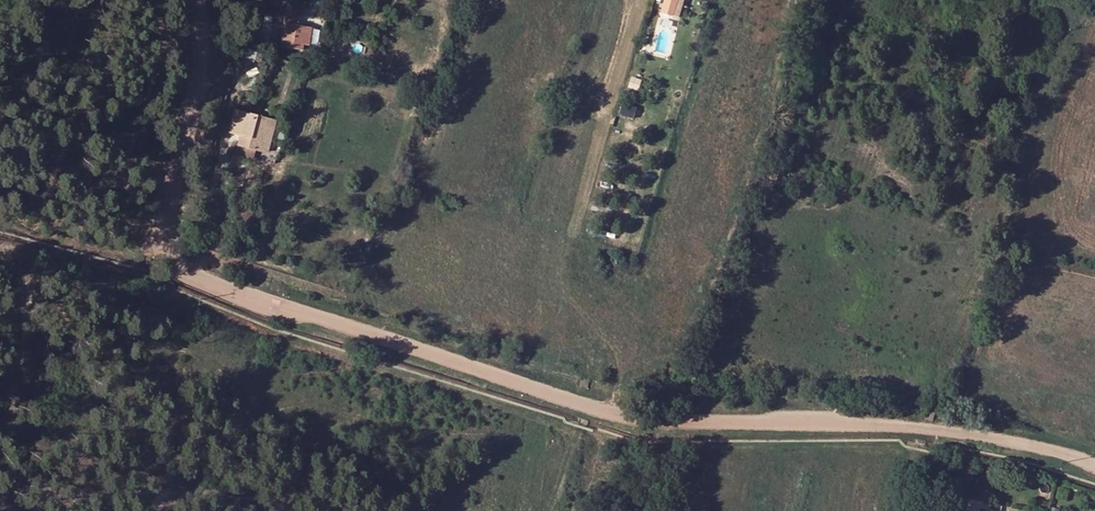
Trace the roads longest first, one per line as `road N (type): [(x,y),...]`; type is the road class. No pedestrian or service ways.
road 1 (unclassified): [(1094,472),(907,426),(684,431),(621,419),(212,289),(172,264),(164,240),(163,215),(191,117),(199,0)]

